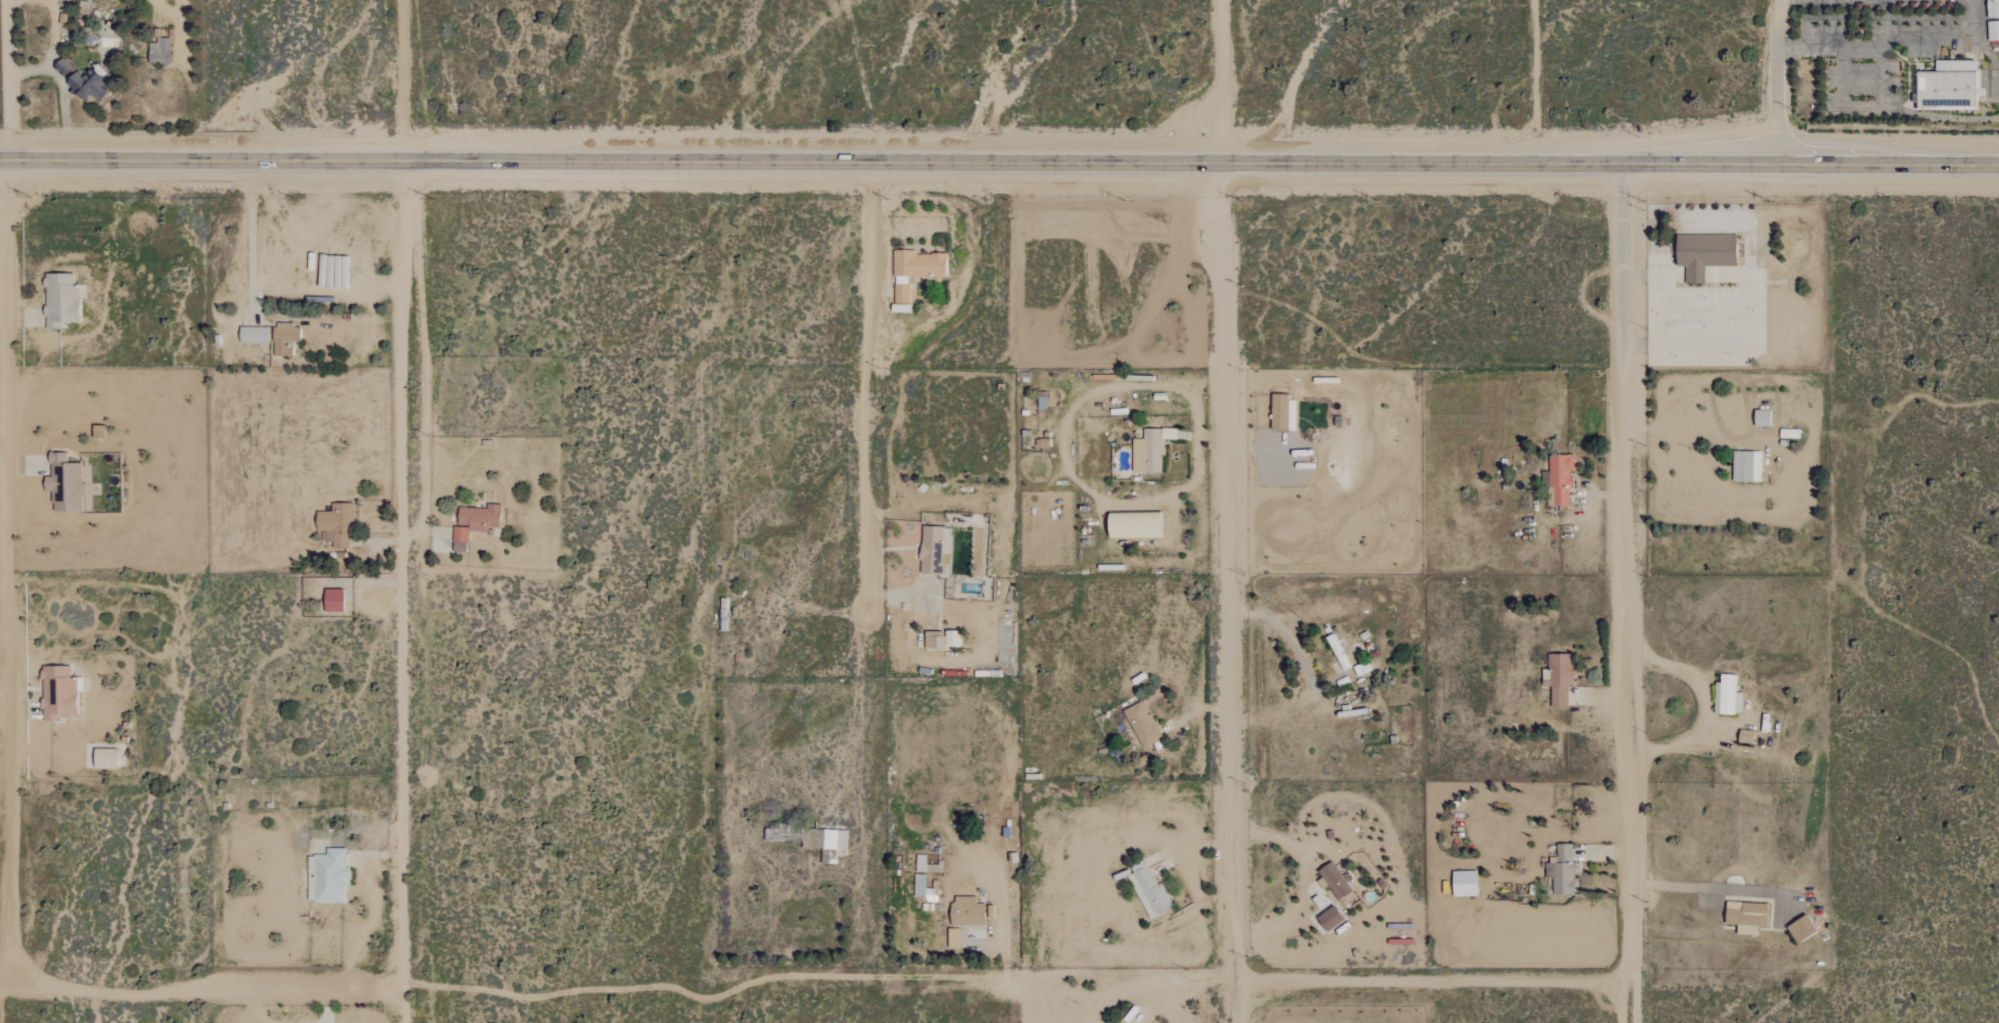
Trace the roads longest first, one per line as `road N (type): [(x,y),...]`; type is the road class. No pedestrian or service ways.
road 1 (secondary): [(0,161),(1998,166)]
road 2 (track): [(1632,978),(778,974),(714,996),(664,987),(532,999),(417,985),(256,996),(0,990)]
road 3 (residential): [(399,1022),(408,160)]
road 4 (residential): [(1238,1022),(1220,162)]
road 5 (track): [(9,161),(11,989)]
road 6 (residential): [(1632,1022),(1628,374)]
road 7 (residential): [(874,161),(866,636)]
road 8 (residential): [(1628,374),(1624,166)]
road 9 (residential): [(1778,166),(1781,0)]
road 10 (residential): [(1220,162),(1223,0)]
road 11 (track): [(8,0),(9,161)]
road 12 (residential): [(401,0),(408,160)]
road 13 (track): [(8,75),(45,70),(60,81),(70,161)]

